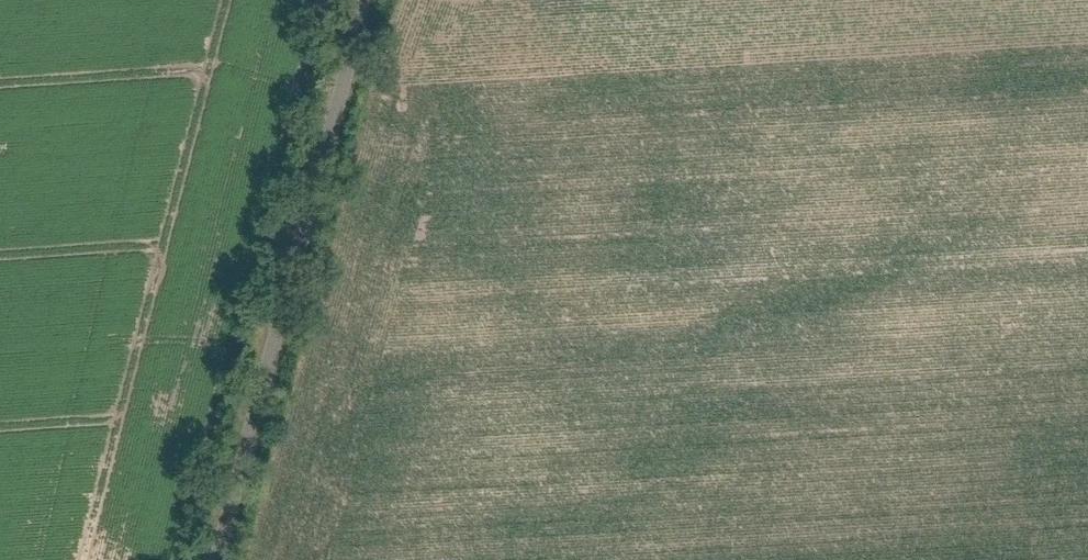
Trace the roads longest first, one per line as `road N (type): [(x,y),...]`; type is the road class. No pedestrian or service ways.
road 1 (unclassified): [(220,559),(378,0)]

